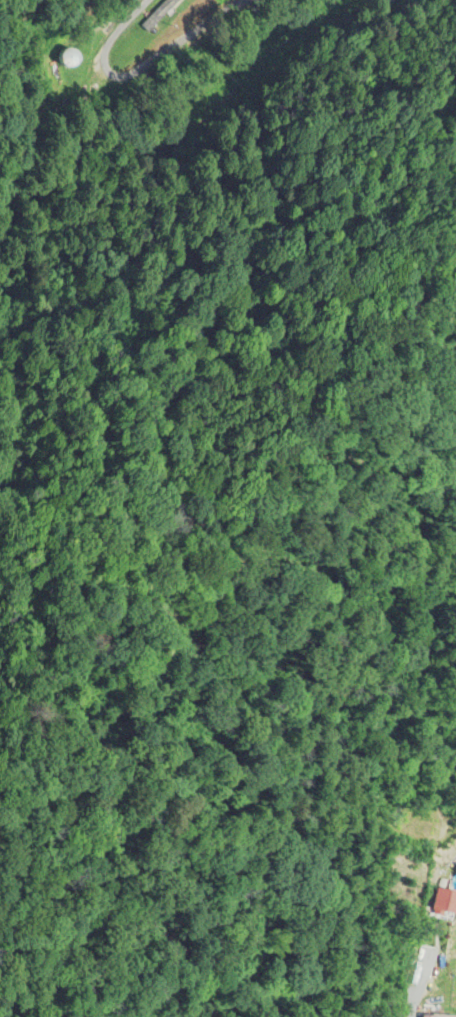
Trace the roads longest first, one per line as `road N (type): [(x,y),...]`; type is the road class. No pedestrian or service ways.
road 1 (residential): [(154,0),(103,59),(108,76),(123,80),(252,0)]

